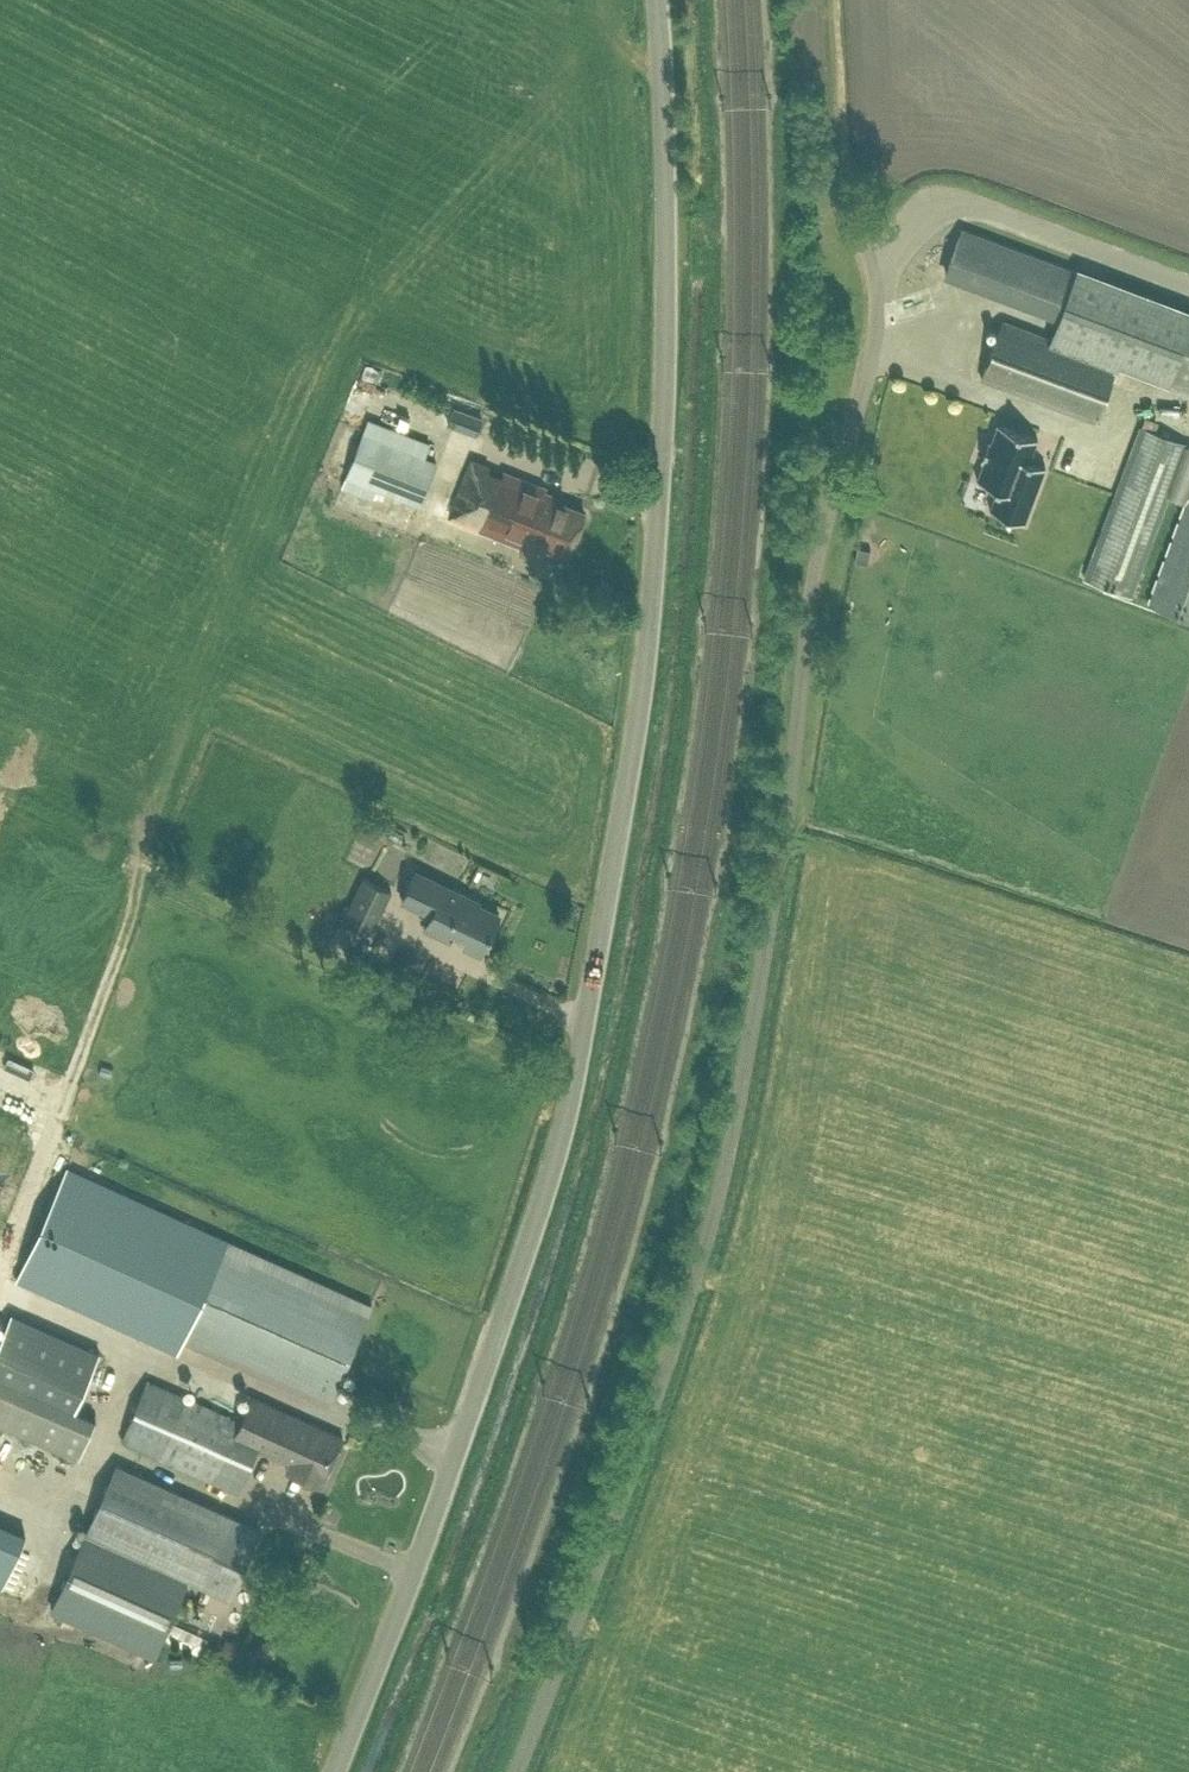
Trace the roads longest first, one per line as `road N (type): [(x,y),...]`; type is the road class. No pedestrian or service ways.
road 1 (unclassified): [(335,1771),(537,1216),(603,920),(643,680),(665,409),(665,151),(656,0)]
road 2 (unclassified): [(516,1771),(610,1529),(734,1129),(820,550),(877,328),(871,257),(857,232)]
road 3 (track): [(0,1269),(139,891),(140,865),(0,797)]
road 4 (track): [(413,1573),(104,1440),(129,1350),(0,1285)]
road 5 (track): [(857,232),(832,159),(818,0)]

